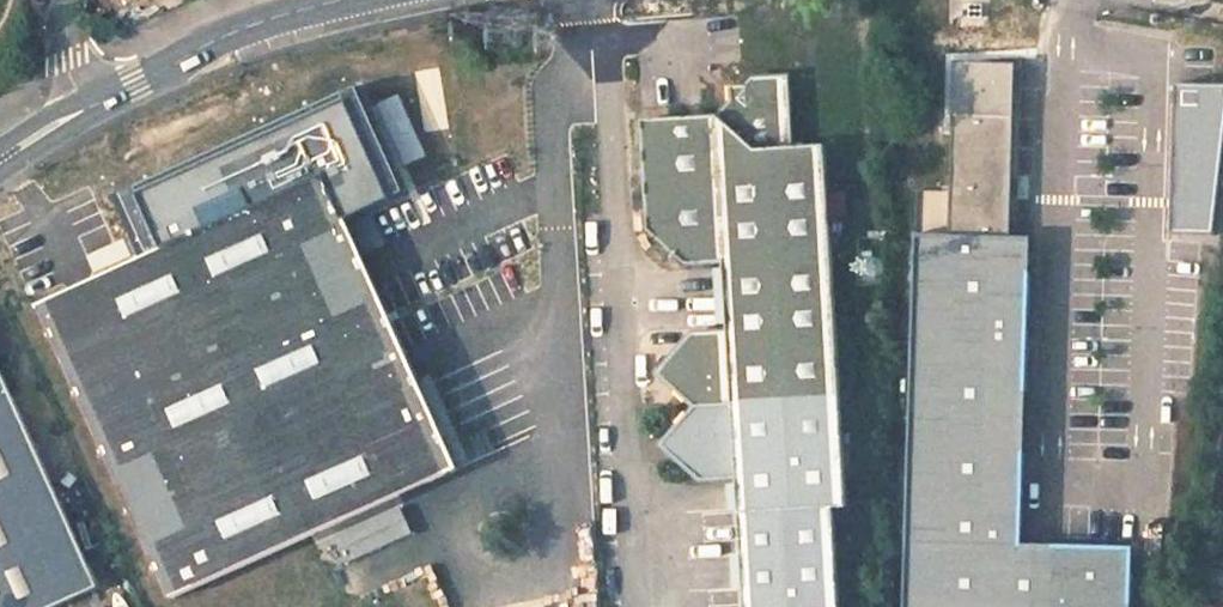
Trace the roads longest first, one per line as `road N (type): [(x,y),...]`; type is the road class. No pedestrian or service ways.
road 1 (tertiary): [(341,0),(244,27),(74,117)]

